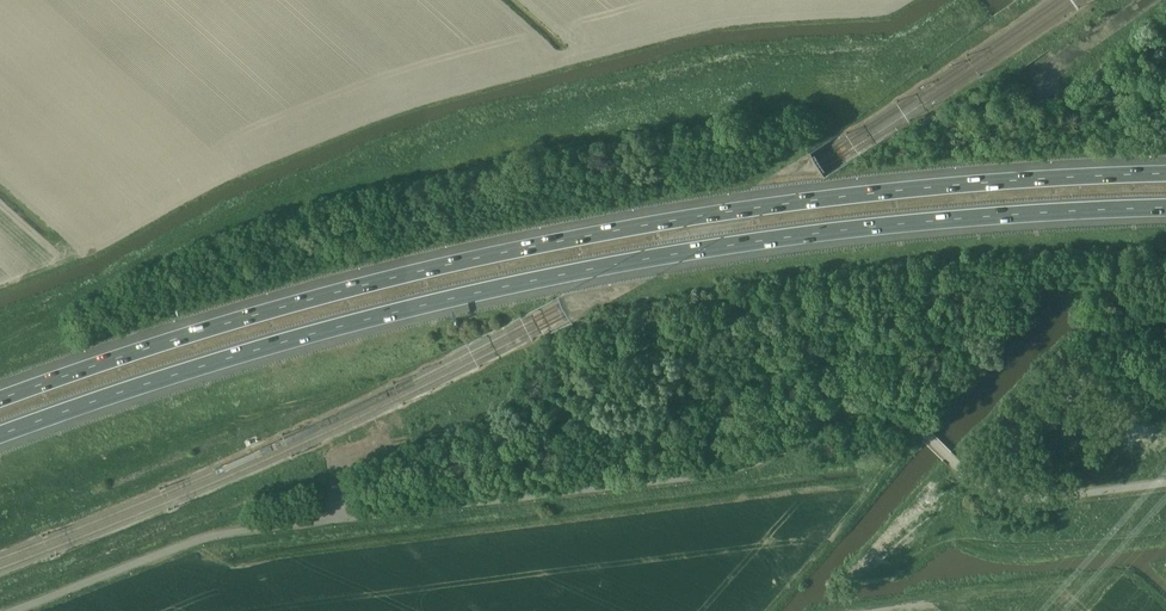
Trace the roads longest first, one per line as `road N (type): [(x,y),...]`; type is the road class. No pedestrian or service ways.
road 1 (motorway): [(0,434),(259,348),(584,269),(817,233),(1165,207)]
road 2 (motorway): [(1165,173),(899,189),(633,226),(284,306),(0,399)]
road 3 (track): [(232,452),(0,544)]
road 4 (track): [(916,78),(1028,0)]

